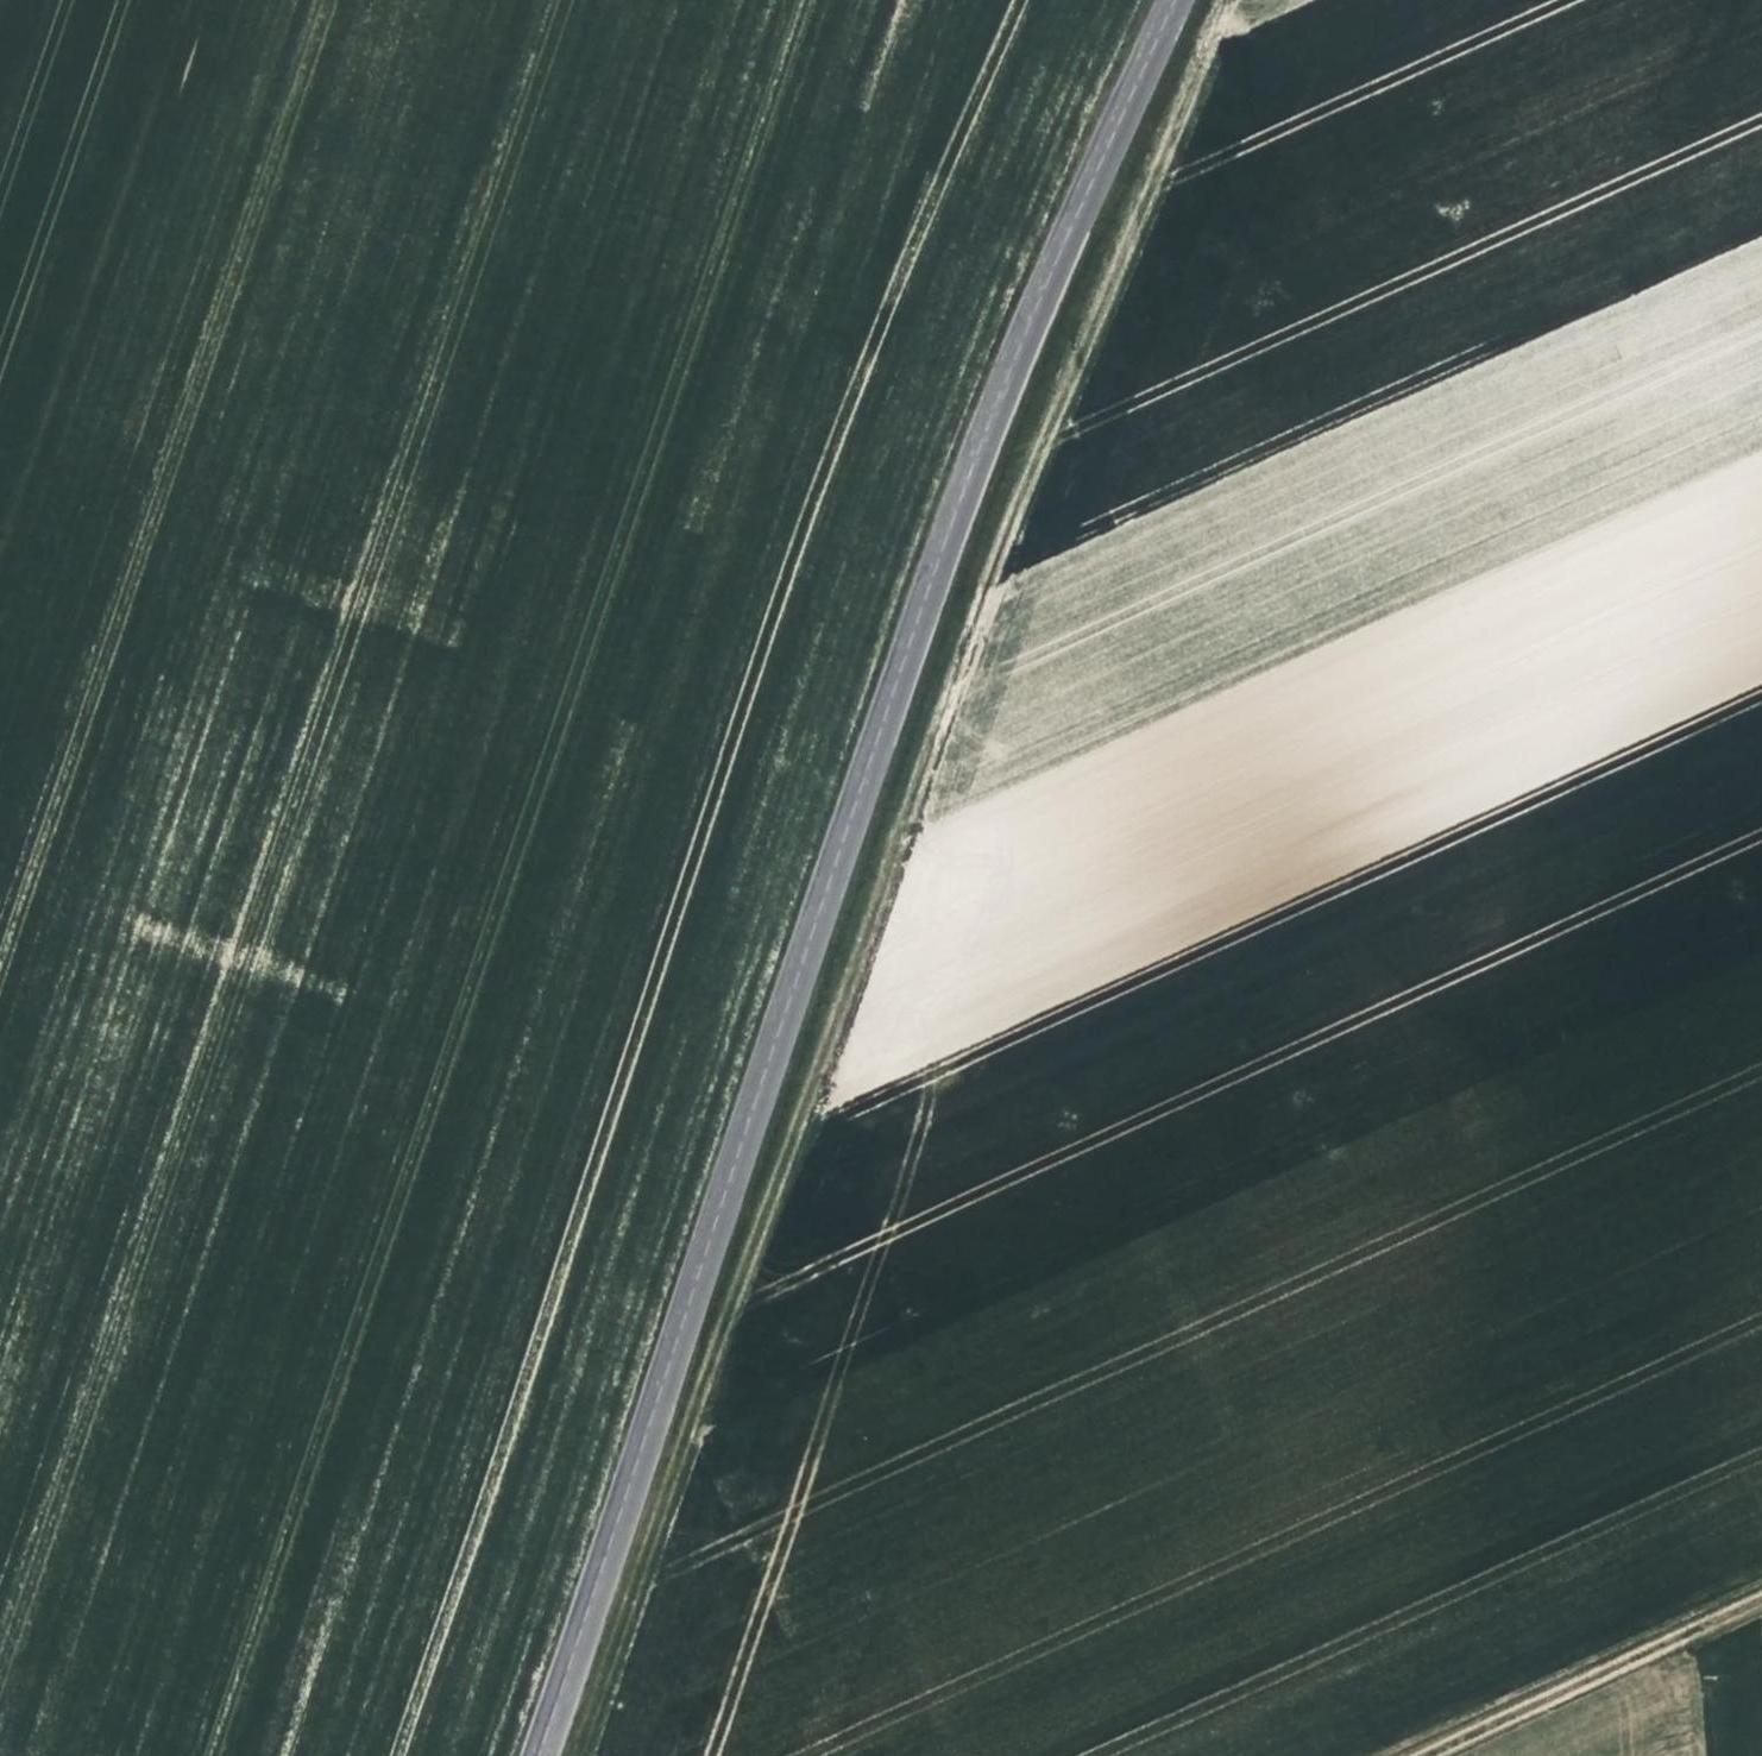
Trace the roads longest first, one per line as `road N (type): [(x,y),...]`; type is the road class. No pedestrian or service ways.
road 1 (tertiary): [(543,1755),(989,465),(1186,0)]
road 2 (track): [(1761,1597),(1409,1755)]

